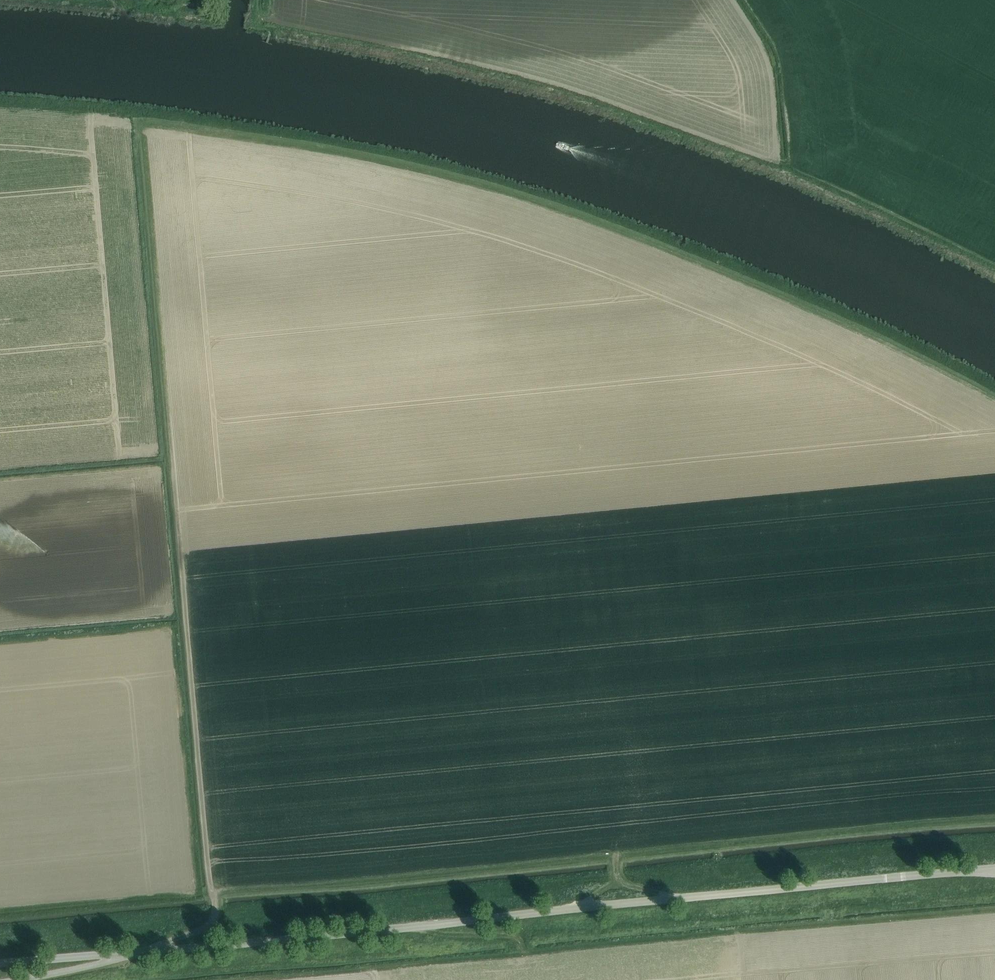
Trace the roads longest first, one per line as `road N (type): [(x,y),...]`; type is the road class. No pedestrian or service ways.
road 1 (unclassified): [(962,870),(0,963)]

